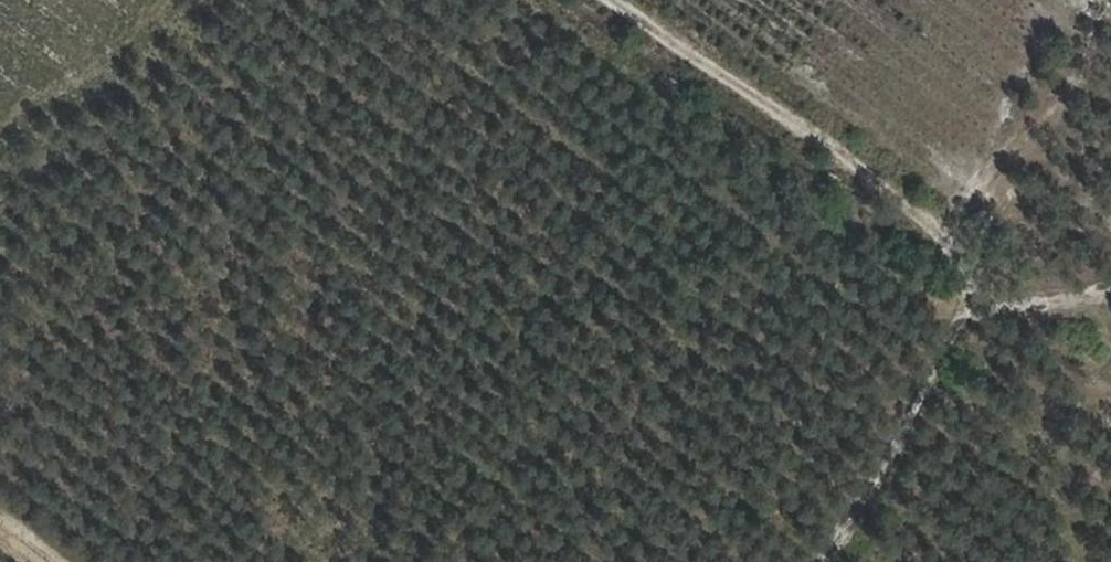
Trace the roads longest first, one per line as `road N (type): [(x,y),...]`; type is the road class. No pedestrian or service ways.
road 1 (track): [(826,561),(954,343),(968,301),(946,237),(895,190),(616,0)]
road 2 (track): [(968,301),(1044,308),(1110,289)]

